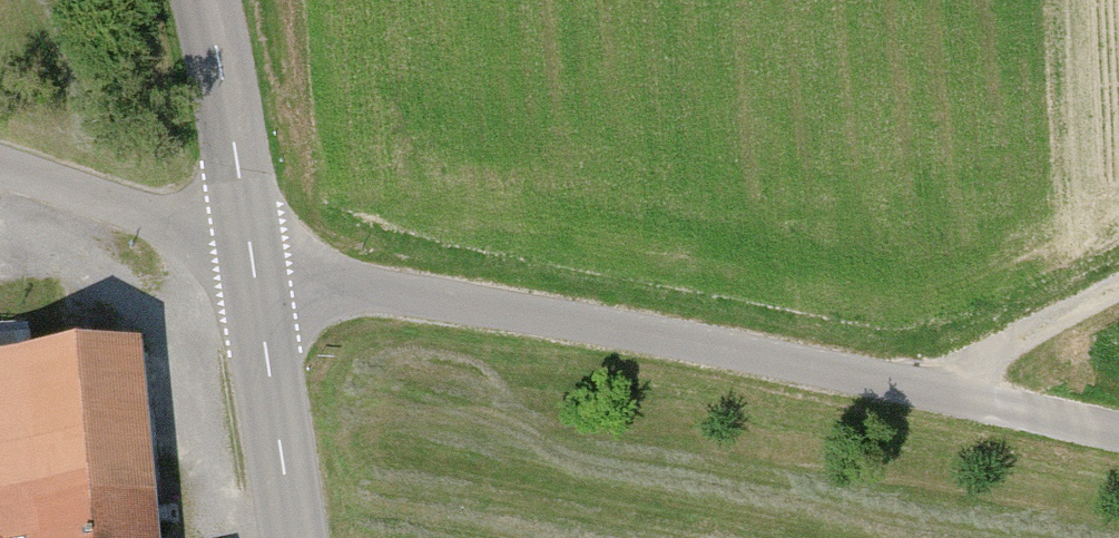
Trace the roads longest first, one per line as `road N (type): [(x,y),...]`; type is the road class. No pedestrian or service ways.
road 1 (unclassified): [(250,243),(354,287),(642,334),(1118,439)]
road 2 (tertiary): [(250,243),(295,537)]
road 3 (residential): [(0,164),(250,243)]
road 4 (tertiary): [(199,0),(250,243)]
road 5 (track): [(1118,298),(934,395)]

